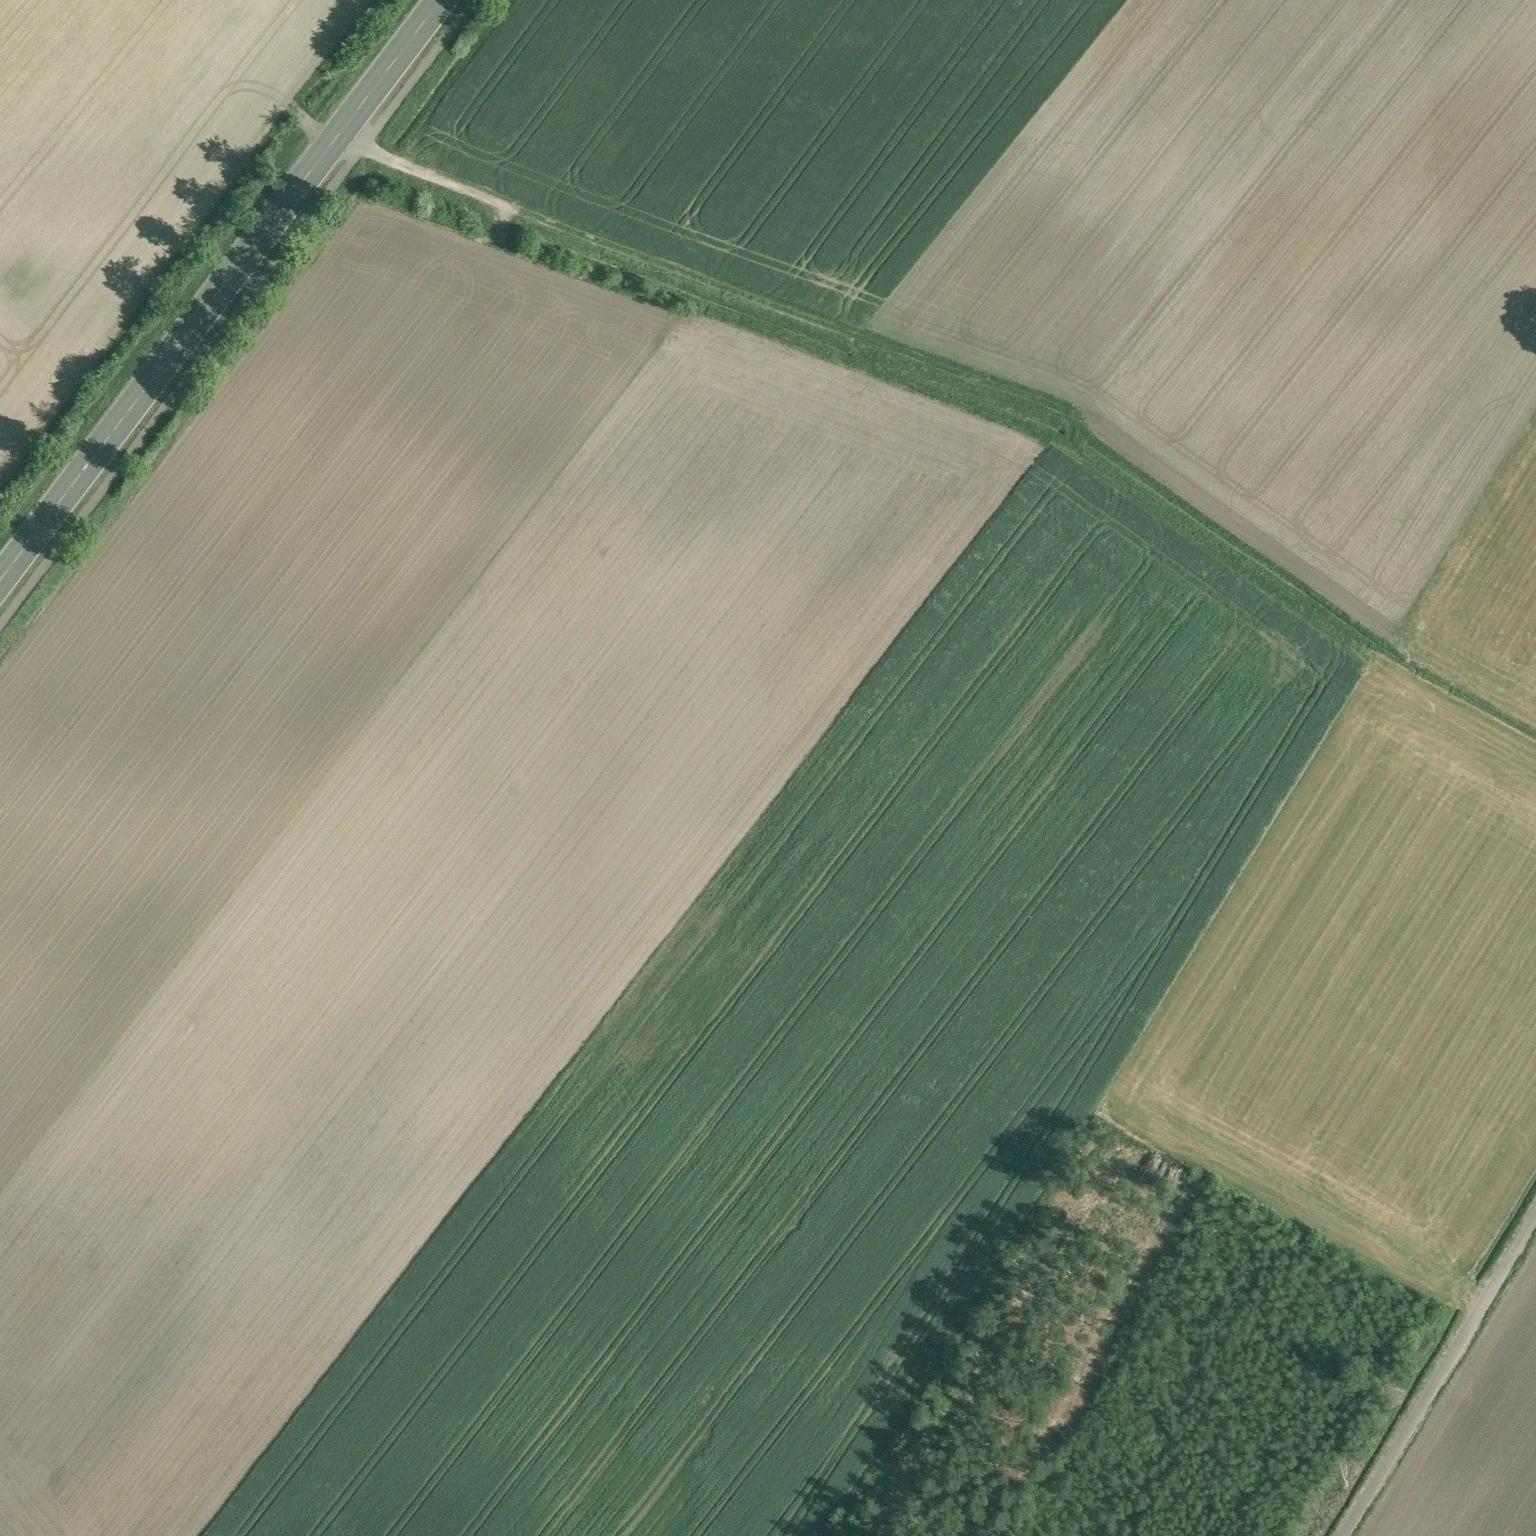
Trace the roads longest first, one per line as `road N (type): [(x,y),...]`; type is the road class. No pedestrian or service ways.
road 1 (primary): [(0,582),(442,0)]
road 2 (unclassified): [(1346,1535),(1535,1218)]

